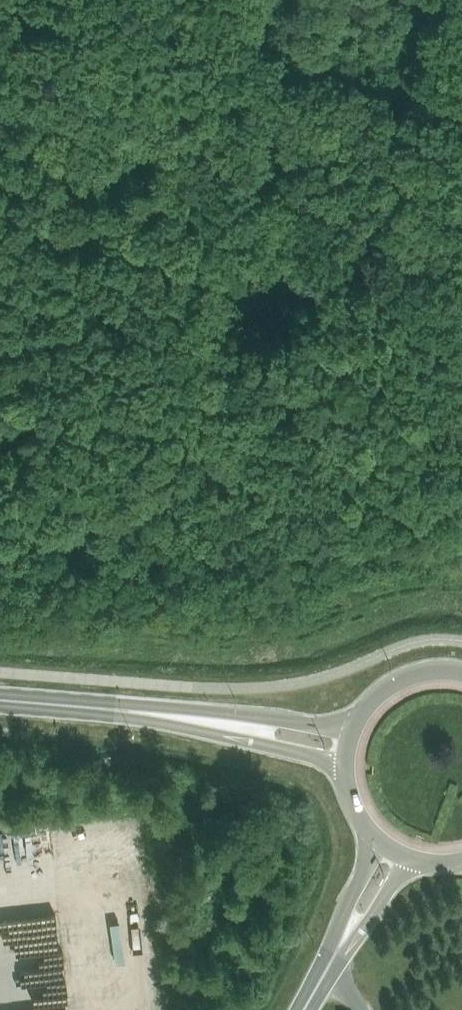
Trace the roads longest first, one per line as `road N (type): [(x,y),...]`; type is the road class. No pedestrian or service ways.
road 1 (track): [(461,290),(370,224),(289,184),(0,88)]
road 2 (secondary): [(355,723),(321,726),(144,706),(128,712)]
road 3 (secondary): [(128,712),(305,754),(345,776)]
road 4 (secondary): [(373,835),(327,967)]
road 5 (secondary): [(327,967),(417,861)]
road 6 (secondary): [(128,712),(0,702)]
road 7 (secondary): [(461,672),(399,680),(355,723)]

